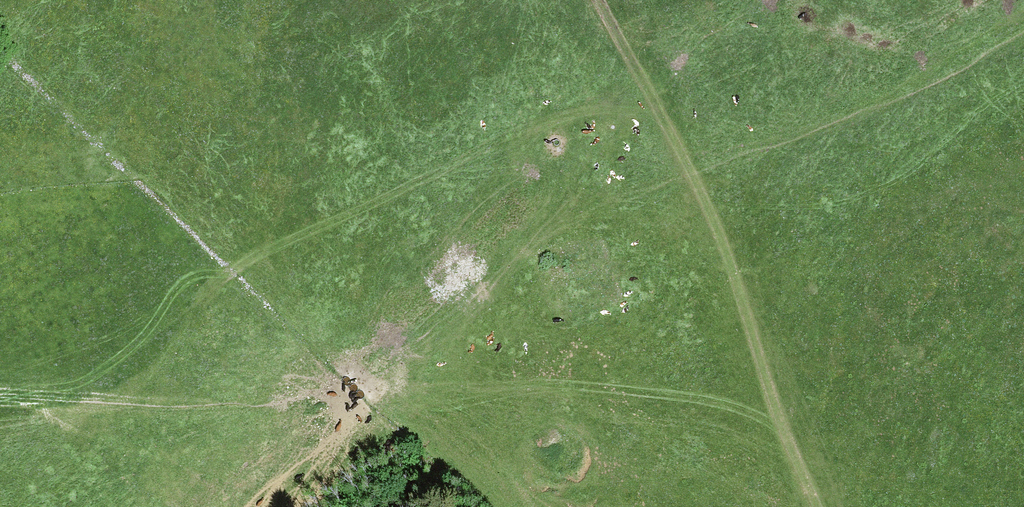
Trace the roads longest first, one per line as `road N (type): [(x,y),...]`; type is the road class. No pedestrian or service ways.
road 1 (track): [(809,470),(601,387),(397,373),(0,389)]
road 2 (track): [(0,370),(166,315),(282,244),(415,187),(543,118),(657,97)]
road 3 (track): [(820,506),(799,436),(657,97),(606,0)]

